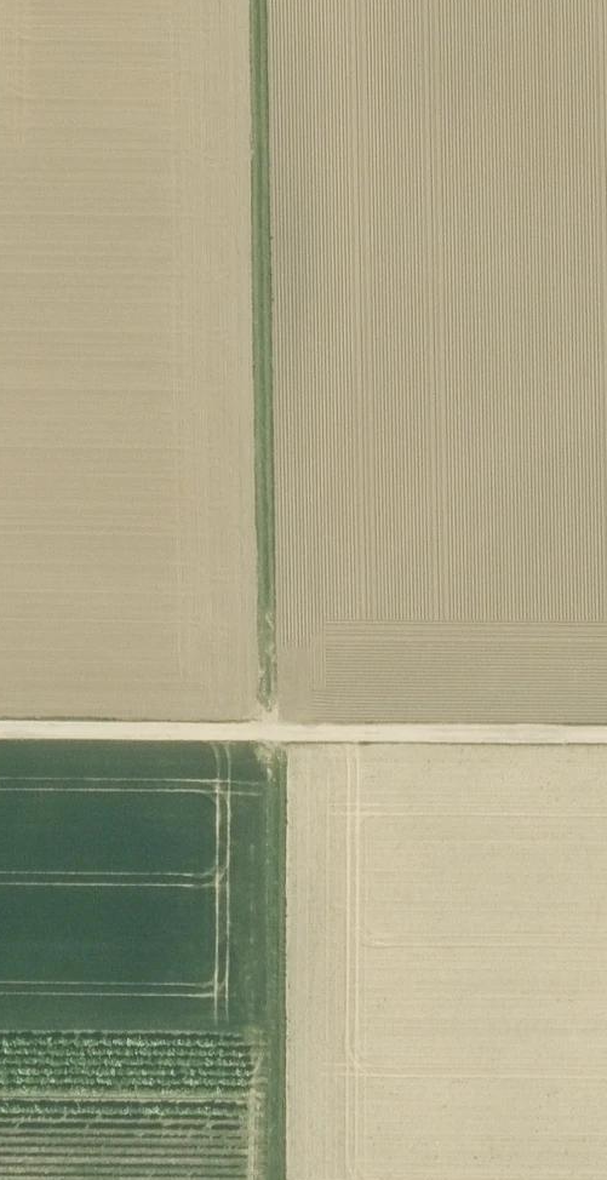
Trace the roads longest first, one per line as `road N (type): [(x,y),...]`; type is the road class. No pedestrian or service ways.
road 1 (track): [(276,1179),(257,0)]
road 2 (track): [(606,735),(0,728)]

